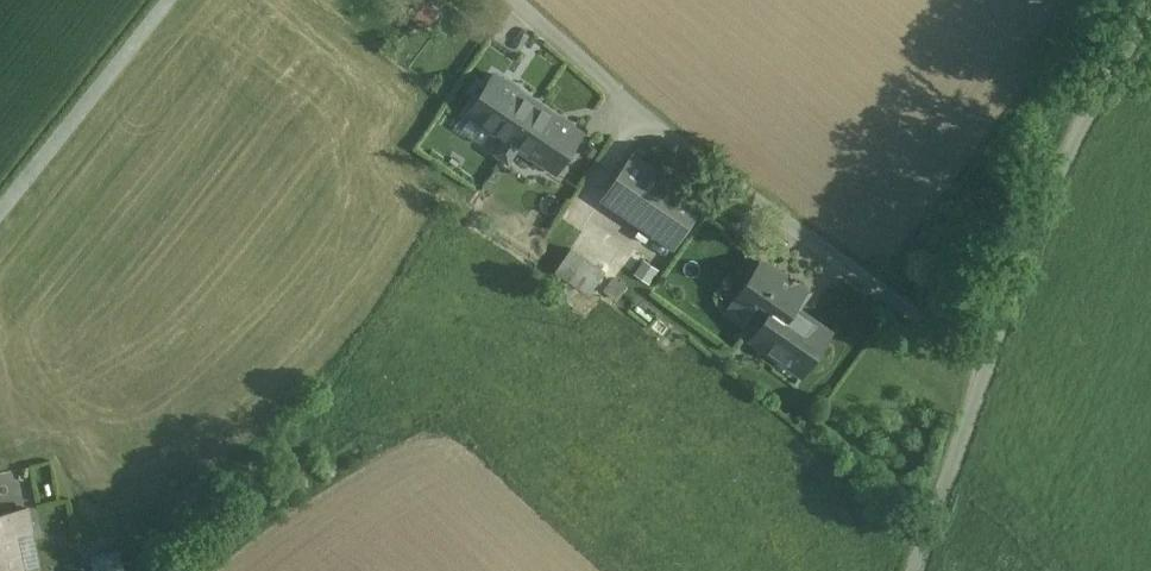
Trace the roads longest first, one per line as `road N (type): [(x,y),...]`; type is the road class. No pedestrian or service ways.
road 1 (unclassified): [(1150,21),(1034,226),(916,570)]

